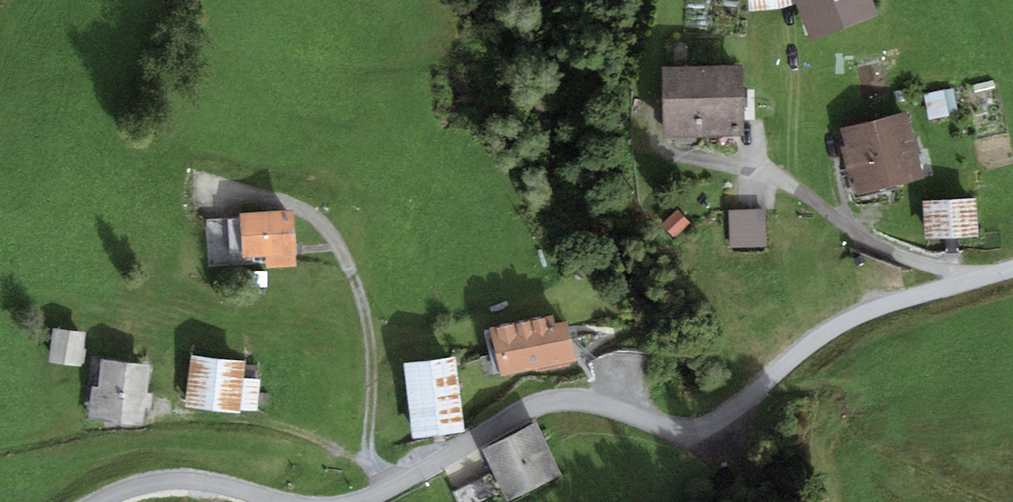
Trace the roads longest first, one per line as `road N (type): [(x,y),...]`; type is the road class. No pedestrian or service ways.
road 1 (unclassified): [(1012,271),(841,325),(705,426),(669,430),(561,399),(511,416),(365,501)]
road 2 (track): [(205,182),(302,209),(338,241),(370,350),(372,464)]
road 3 (track): [(657,143),(778,178),(894,256),(973,282)]
road 4 (track): [(167,416),(293,429),(372,464),(390,488)]
road 5 (unclassified): [(277,501),(160,479),(89,501)]

